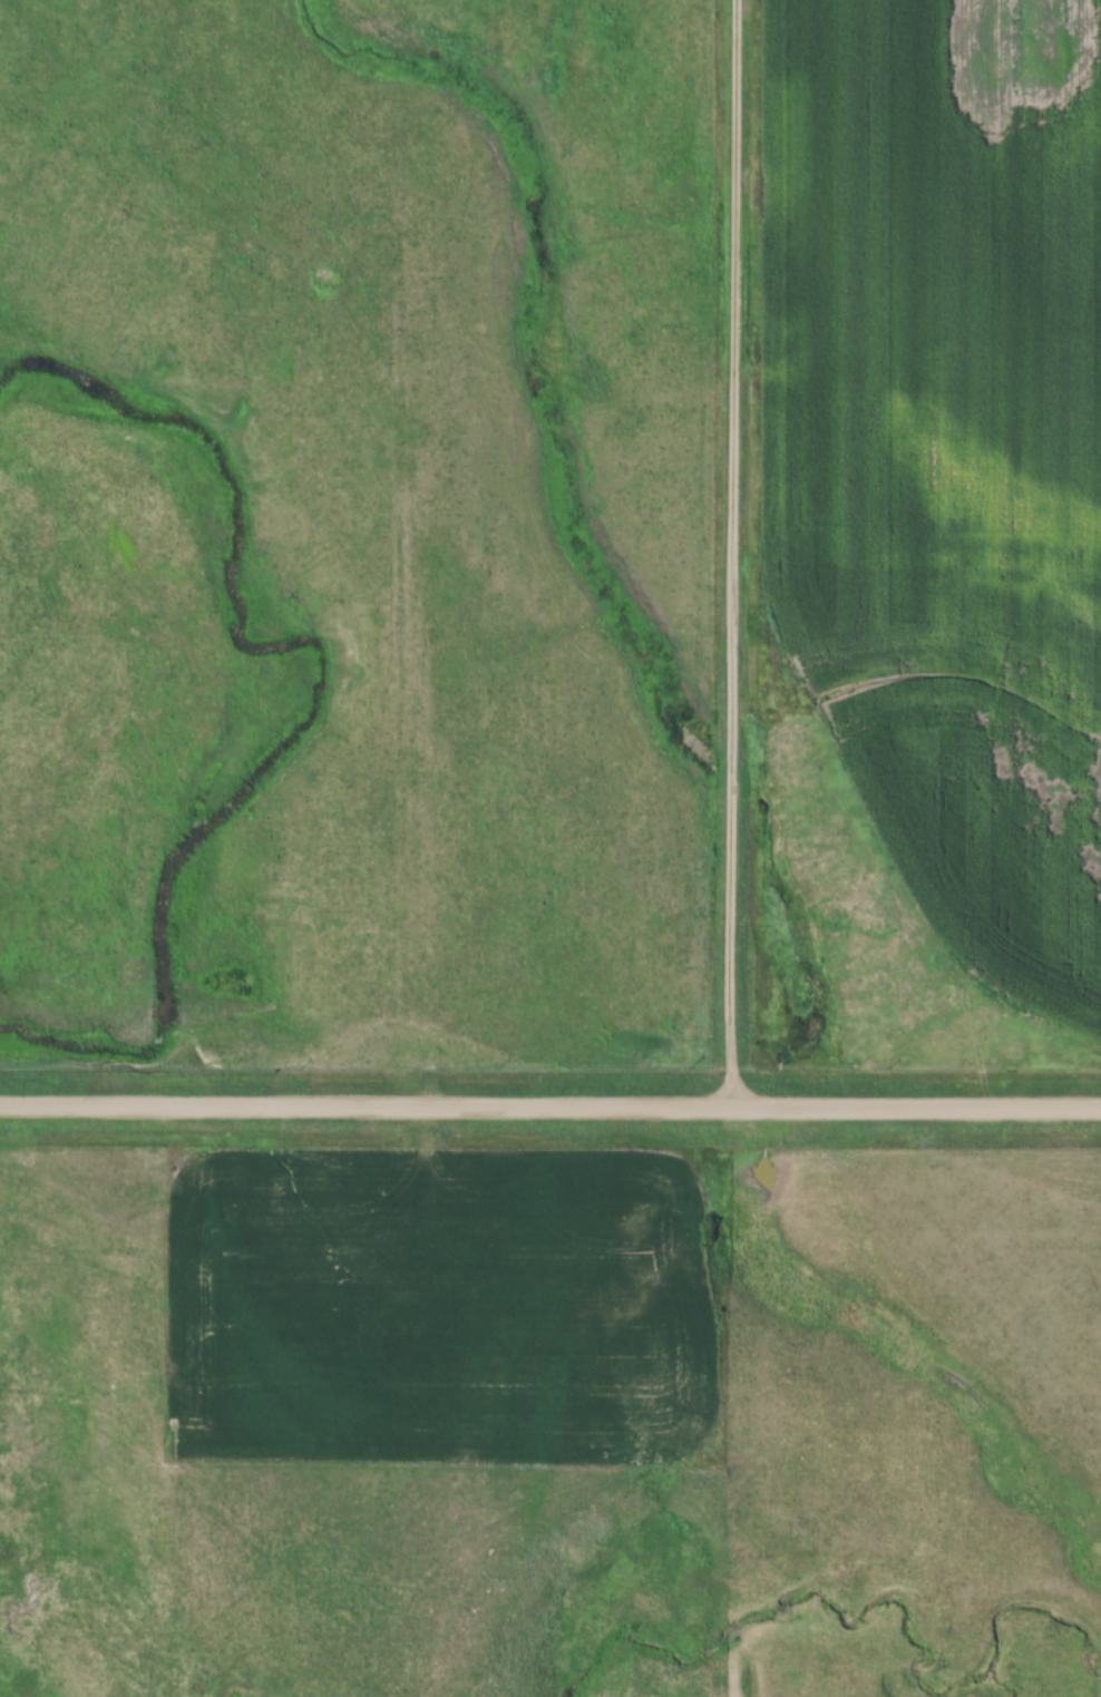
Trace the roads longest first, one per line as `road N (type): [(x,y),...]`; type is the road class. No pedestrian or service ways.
road 1 (track): [(734,1106),(737,0)]
road 2 (residential): [(0,1106),(734,1106)]
road 3 (residential): [(1100,1107),(734,1106)]

